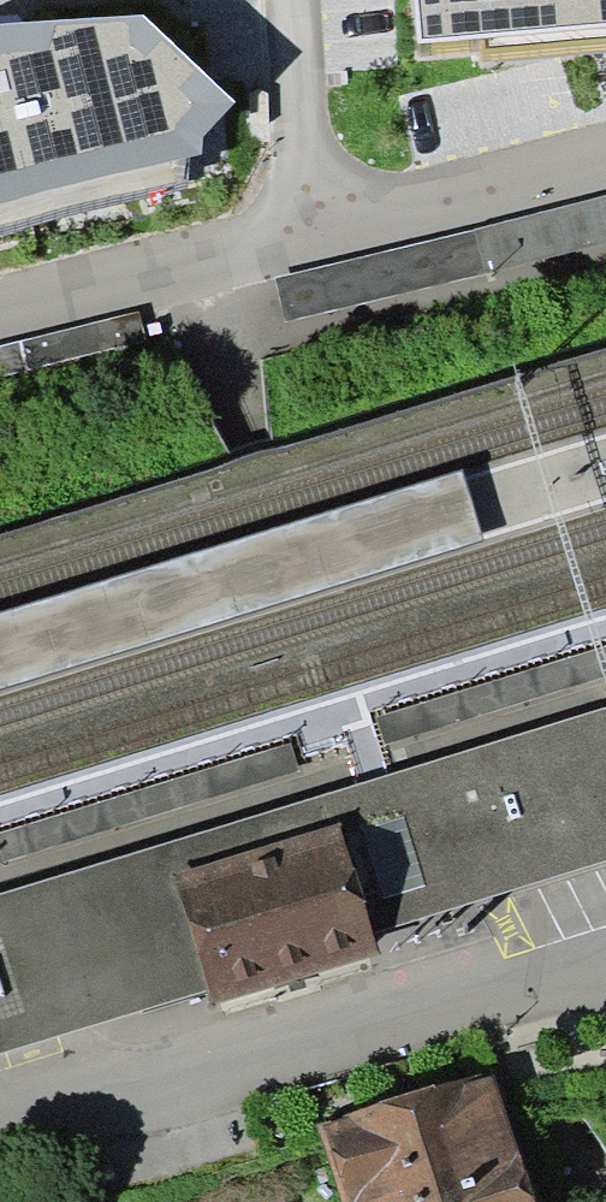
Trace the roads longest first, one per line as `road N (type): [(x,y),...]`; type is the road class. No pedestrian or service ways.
road 1 (residential): [(605,965),(405,1000),(0,1118)]
road 2 (residential): [(0,311),(307,239)]
road 3 (residential): [(307,239),(605,165)]
road 4 (residential): [(307,239),(295,0)]

